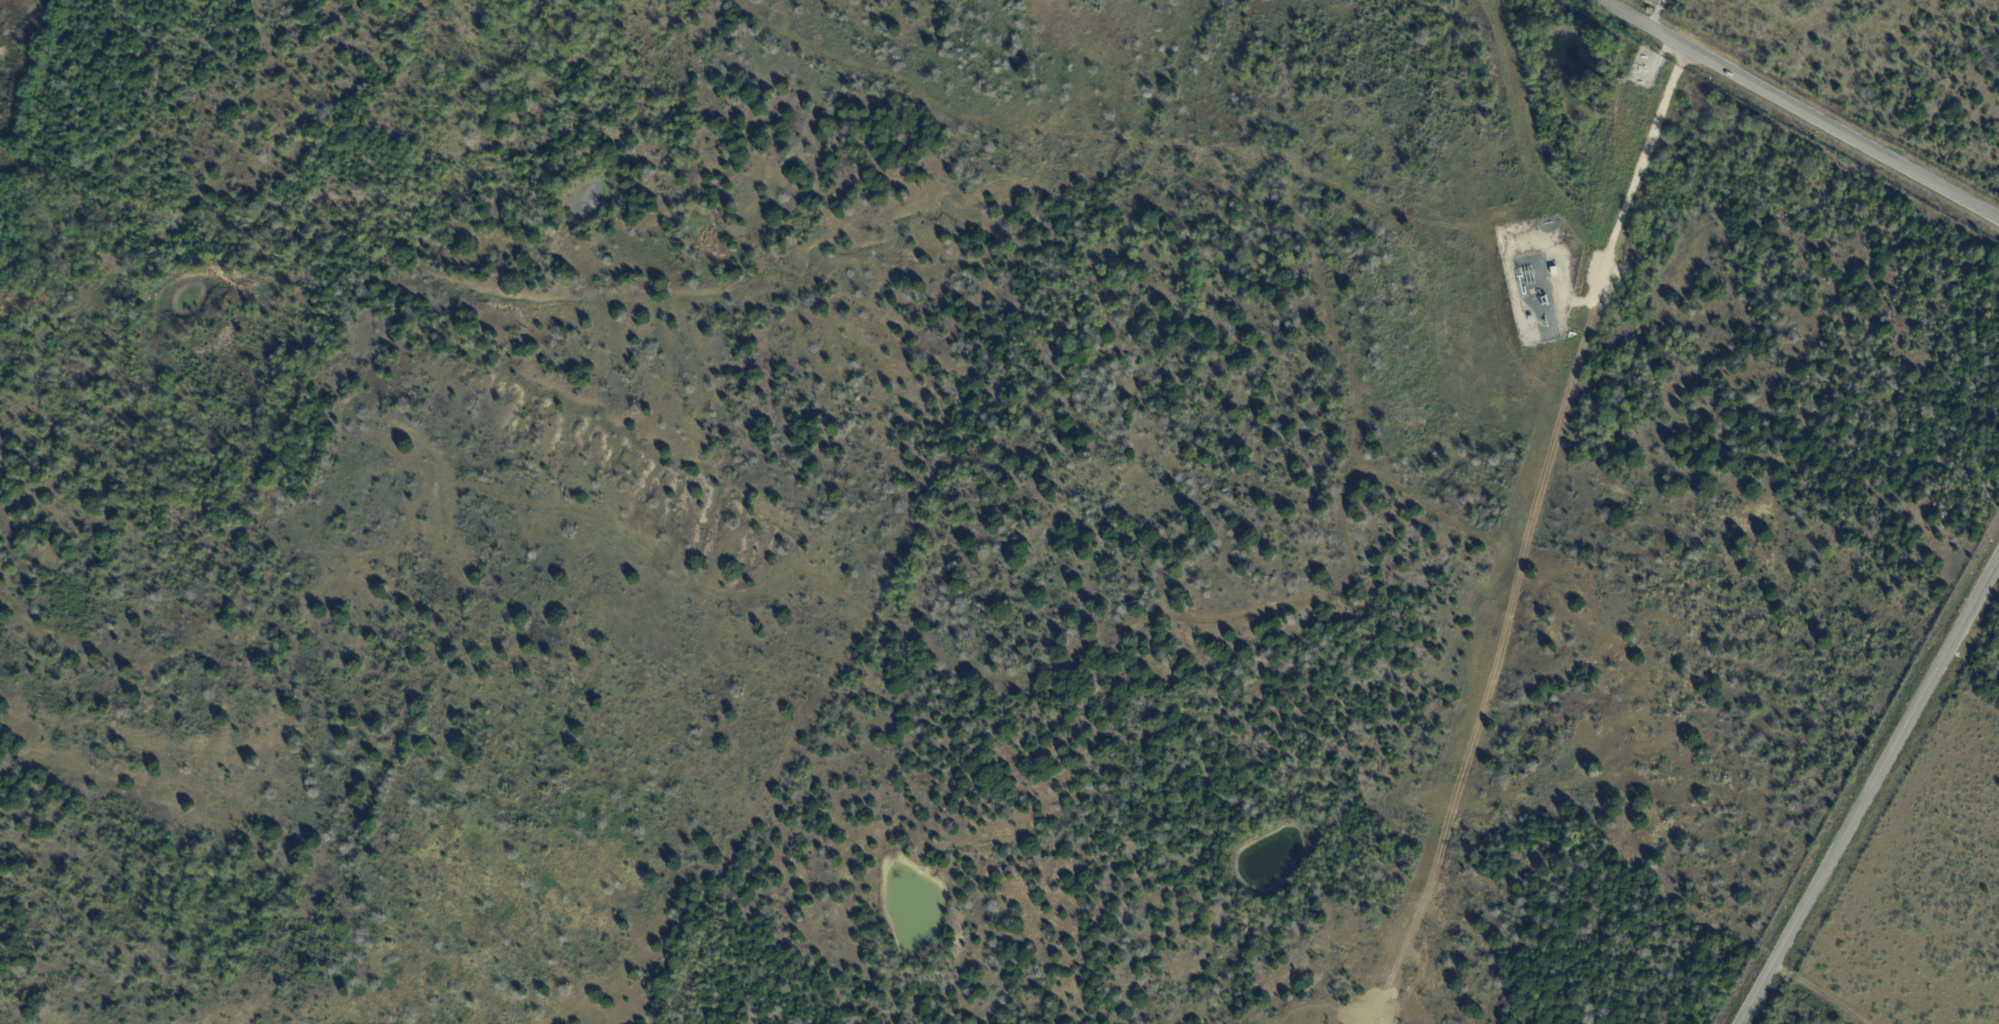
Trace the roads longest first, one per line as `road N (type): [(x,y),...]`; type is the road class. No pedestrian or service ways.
road 1 (residential): [(1745,1023),(1998,561)]
road 2 (residential): [(1603,0),(1998,221)]

